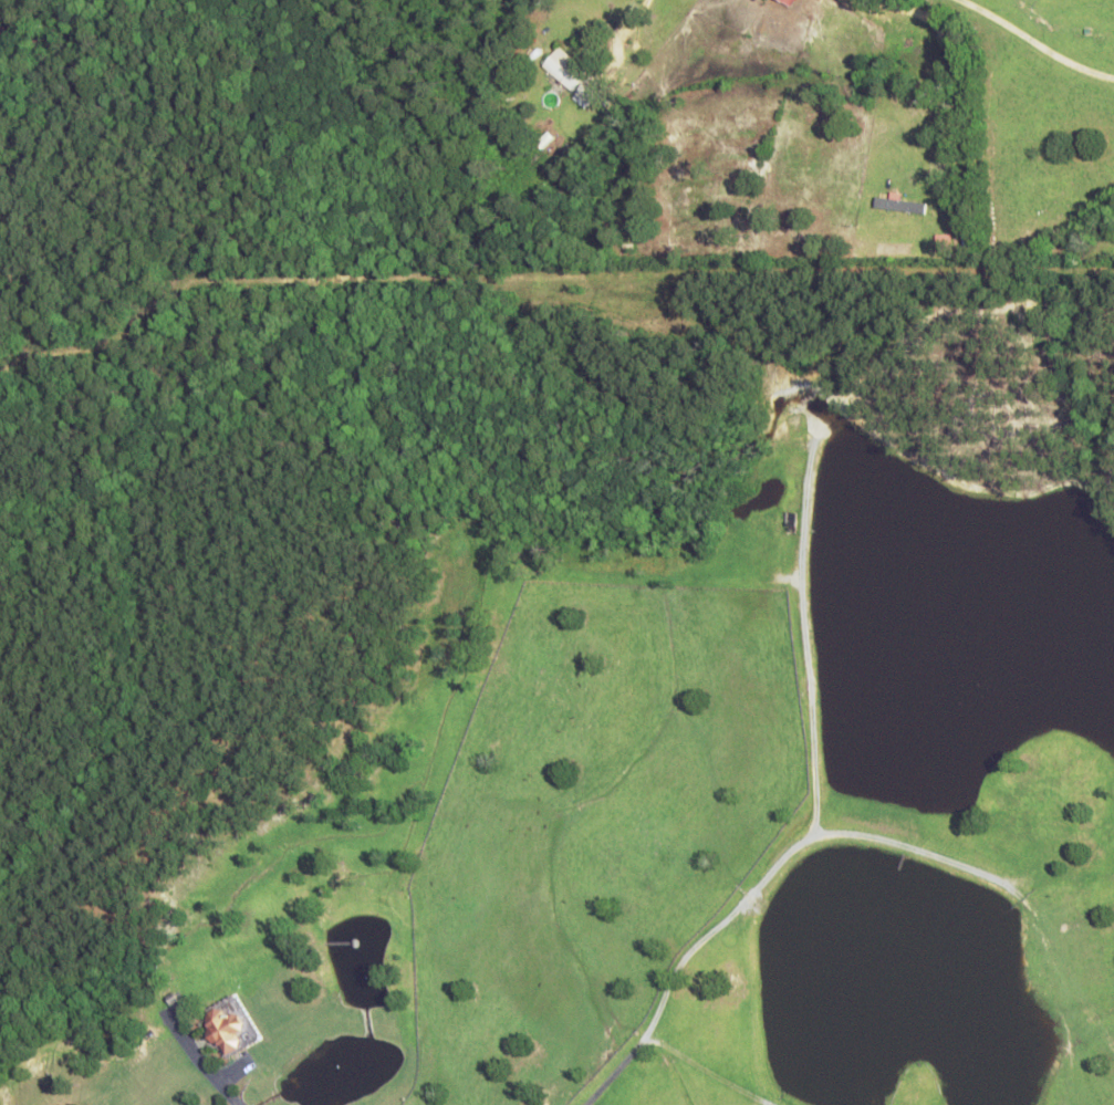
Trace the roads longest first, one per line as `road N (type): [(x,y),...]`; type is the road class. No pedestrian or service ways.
road 1 (residential): [(961,0),(1055,58),(1113,79)]

